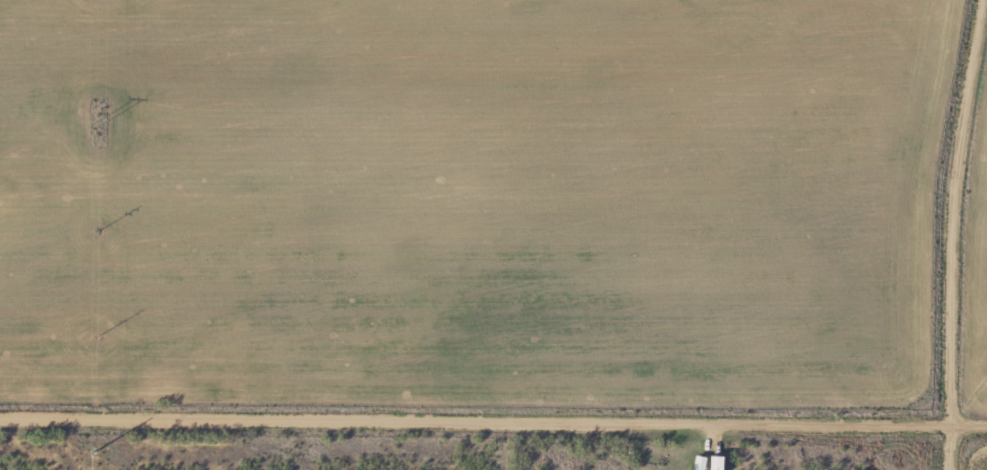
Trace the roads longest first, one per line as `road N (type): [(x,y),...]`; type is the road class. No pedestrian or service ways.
road 1 (residential): [(986,431),(0,419)]
road 2 (residential): [(950,469),(978,0)]

